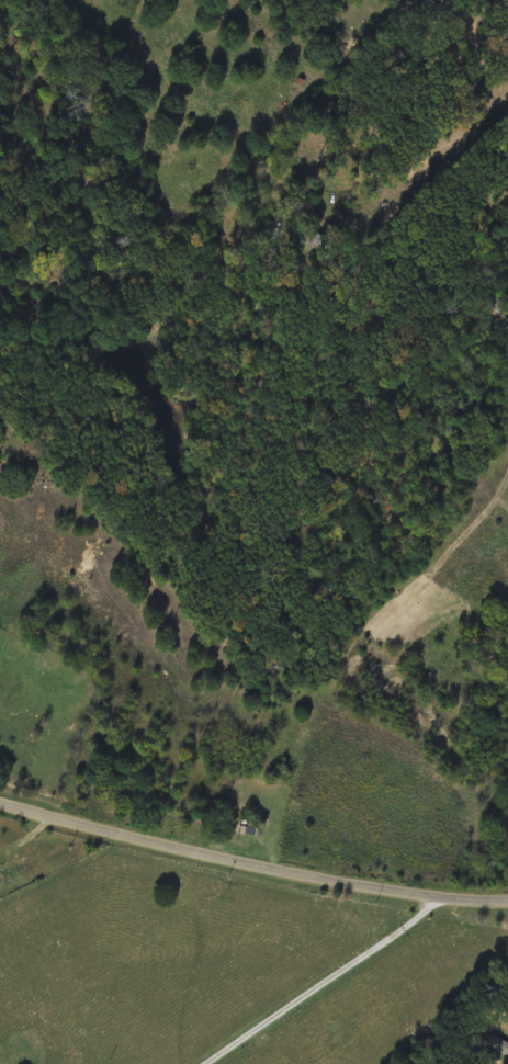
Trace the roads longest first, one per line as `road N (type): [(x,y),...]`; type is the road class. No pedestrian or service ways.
road 1 (residential): [(507,898),(318,880),(0,804)]

